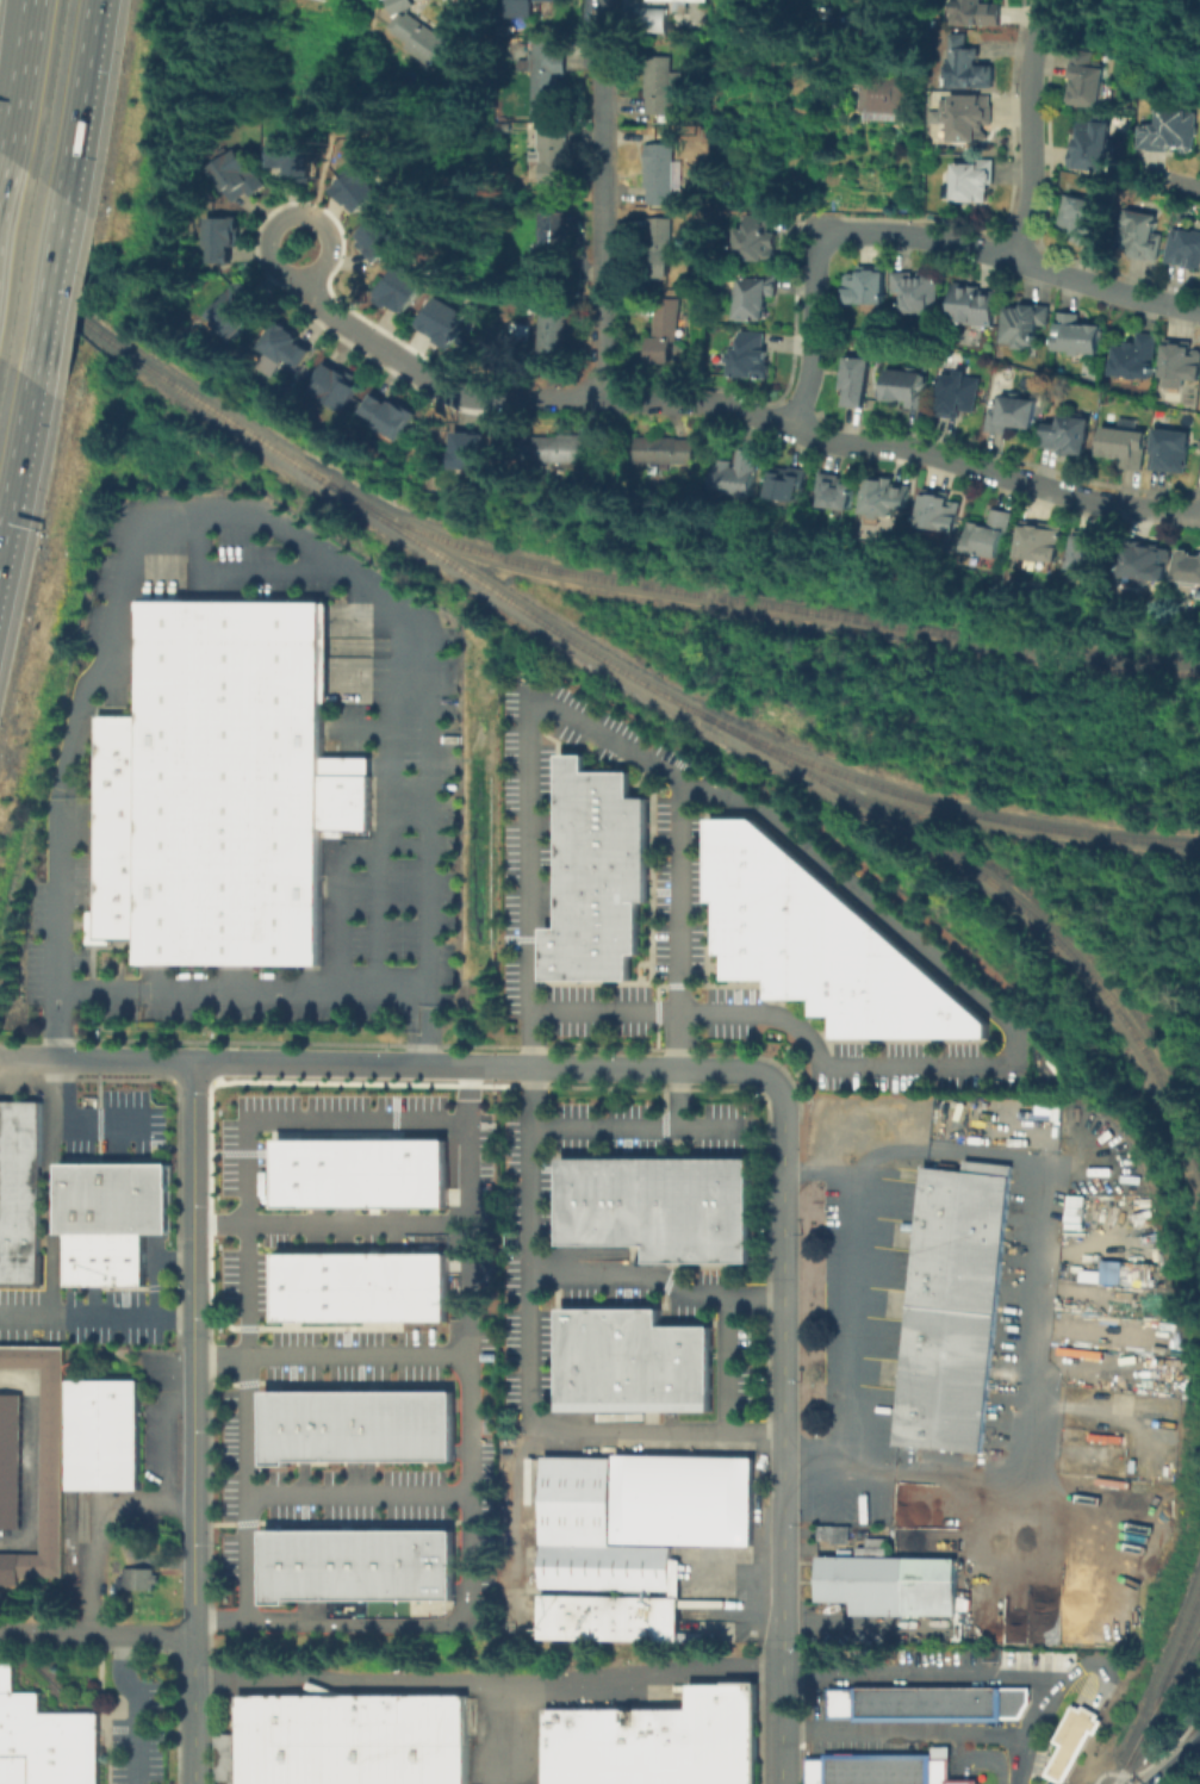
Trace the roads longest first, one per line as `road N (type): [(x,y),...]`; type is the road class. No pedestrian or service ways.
road 1 (residential): [(772,1079),(193,1061)]
road 2 (residential): [(713,402),(852,441),(932,448),(1090,496),(1199,513)]
road 3 (residential): [(604,0),(609,399)]
road 4 (residential): [(819,242),(841,231),(927,235),(1199,304)]
road 5 (tertiary): [(772,1079),(782,1101),(781,1438)]
road 6 (tertiary): [(193,1061),(193,1360)]
road 7 (tertiary): [(193,1360),(192,1637)]
road 8 (residential): [(1037,0),(1032,173),(1019,257)]
road 9 (residential): [(464,398),(713,402)]
road 10 (tertiary): [(781,1438),(781,1643)]
road 11 (residential): [(305,276),(325,309),(464,398)]
road 12 (motorway): [(66,200),(96,0)]
road 13 (residential): [(324,231),(309,216),(278,218),(265,235),(268,263),(305,276),(323,263),(324,231)]
road 14 (residential): [(193,1061),(0,1057)]
road 15 (residential): [(192,1637),(0,1631)]
road 16 (motorway): [(33,383),(66,200)]
road 17 (residential): [(803,427),(819,242)]
road 18 (motorway): [(0,553),(33,383)]
road 19 (motorway): [(32,0),(8,157)]
road 20 (tertiary): [(192,1637),(192,1783)]
road 21 (tertiary): [(781,1643),(779,1783)]

